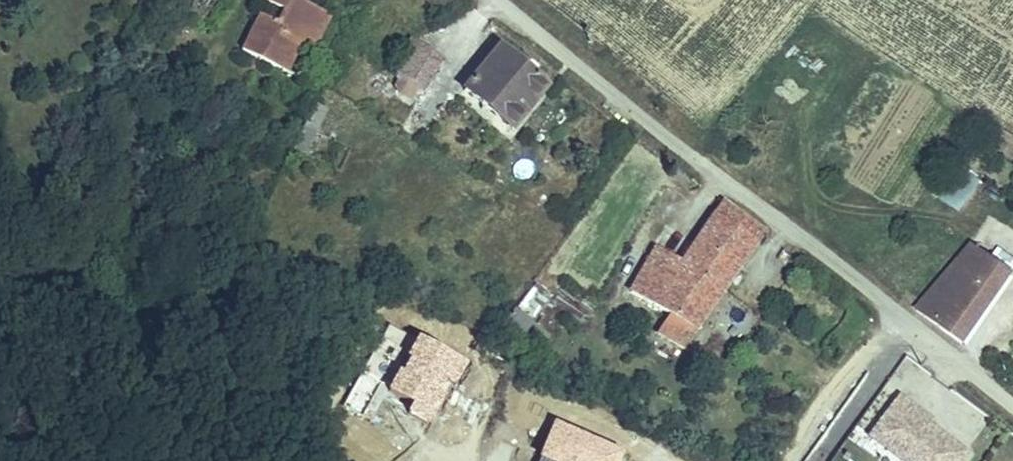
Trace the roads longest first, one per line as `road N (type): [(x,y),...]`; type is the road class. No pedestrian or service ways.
road 1 (residential): [(1012,404),(502,0)]

